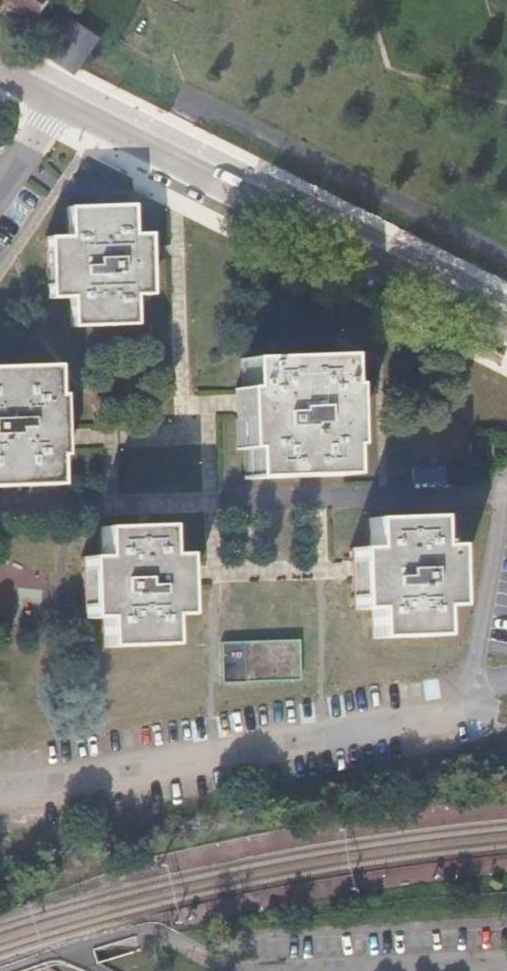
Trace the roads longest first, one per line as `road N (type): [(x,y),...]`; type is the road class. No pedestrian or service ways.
road 1 (residential): [(506,487),(468,699),(0,793)]
road 2 (residential): [(59,101),(506,321)]

